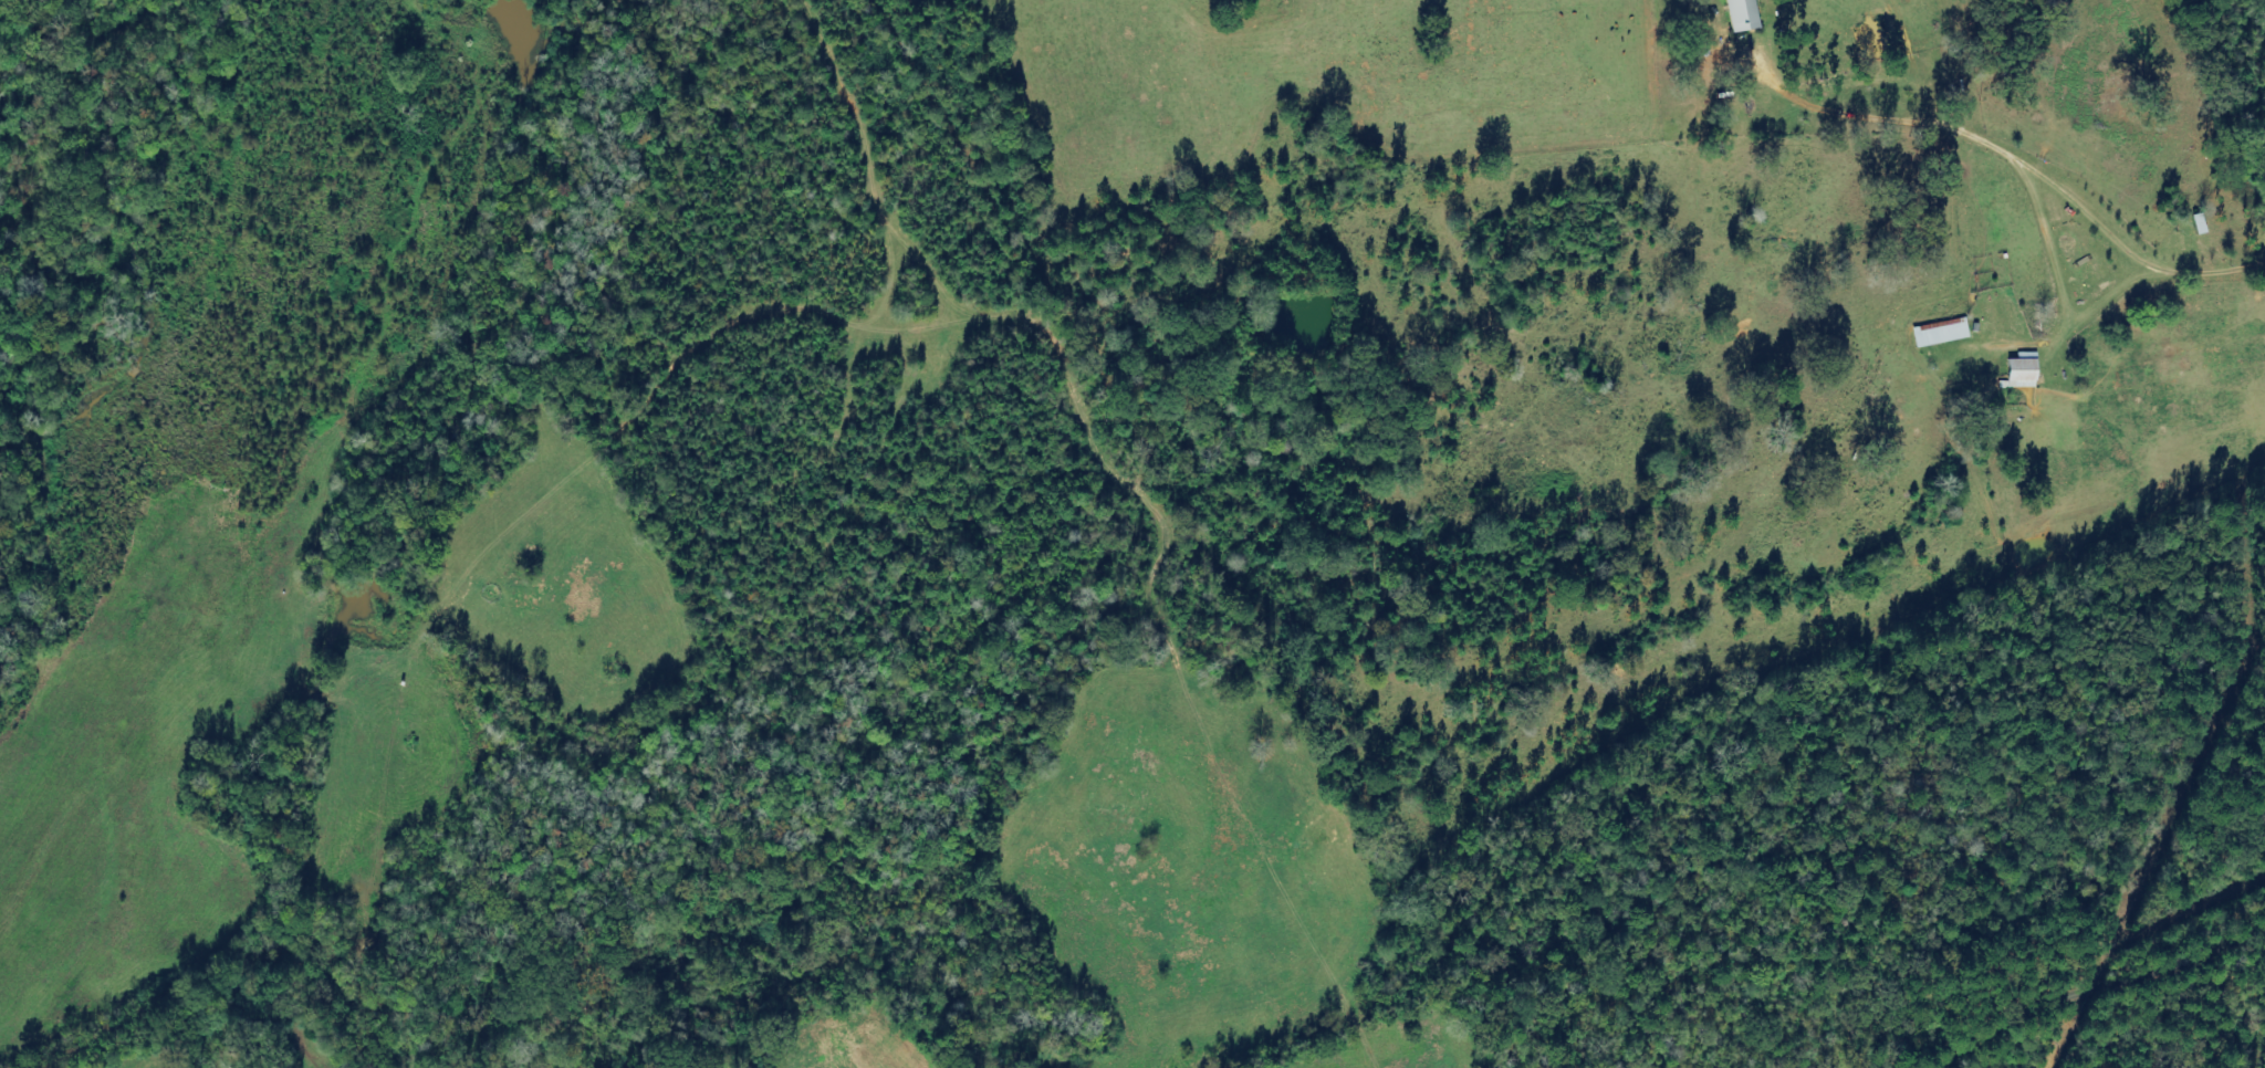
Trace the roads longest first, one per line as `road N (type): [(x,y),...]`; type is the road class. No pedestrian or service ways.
road 1 (residential): [(2264,943),(2053,998),(1966,1067)]
road 2 (residential): [(2264,254),(2153,278),(2052,311),(2002,314),(1979,268)]

